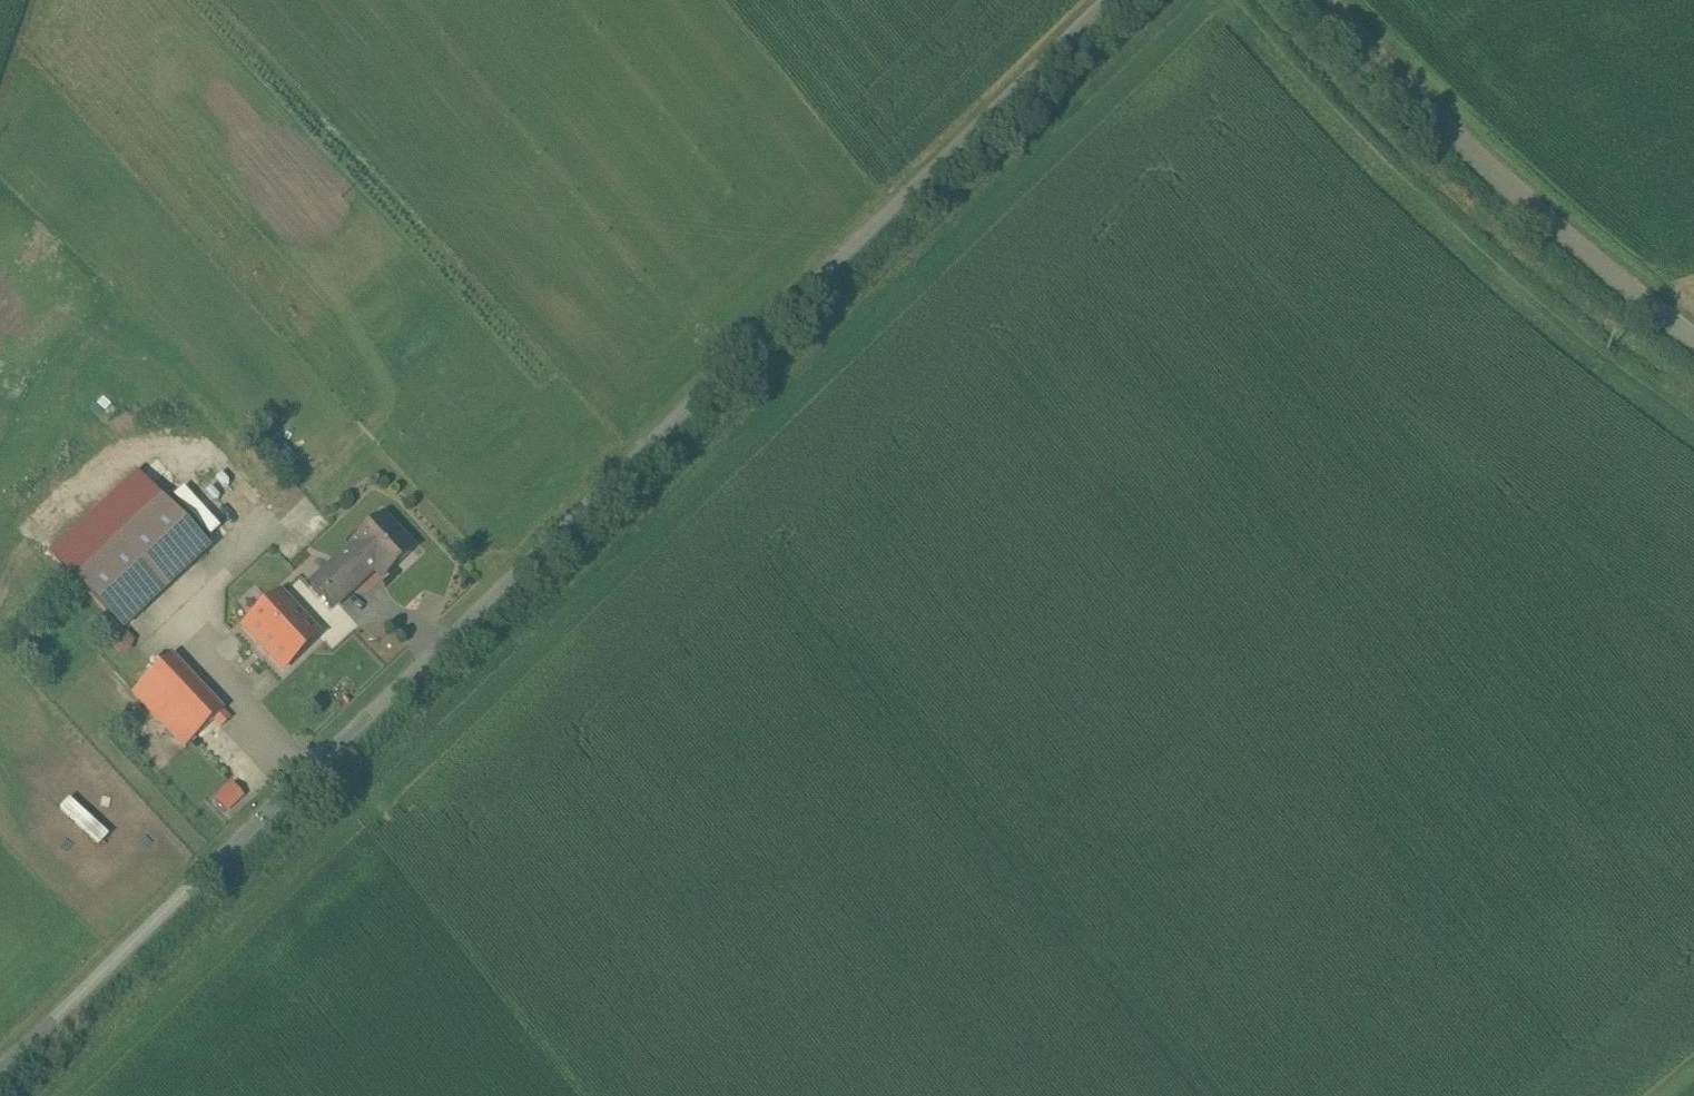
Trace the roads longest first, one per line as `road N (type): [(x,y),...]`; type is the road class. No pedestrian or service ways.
road 1 (unclassified): [(0,1070),(1106,0)]
road 2 (unclassified): [(1325,0),(1576,245),(1693,336)]

